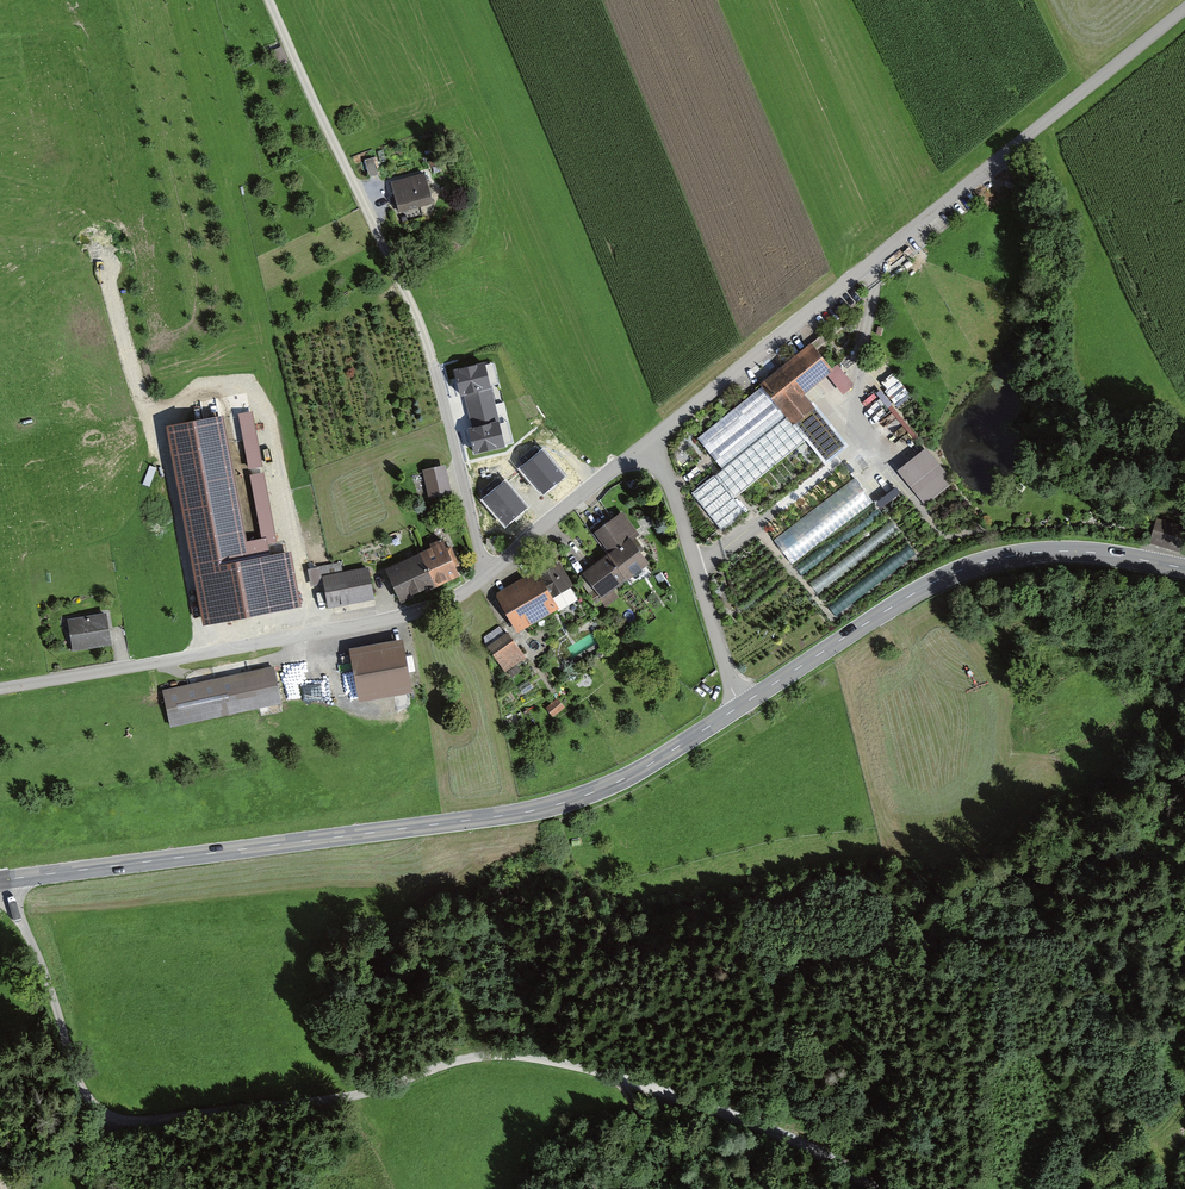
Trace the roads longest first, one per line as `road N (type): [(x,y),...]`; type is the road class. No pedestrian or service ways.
road 1 (unclassified): [(664,1093),(599,1071),(493,1055),(356,1096),(111,1119),(85,1094),(7,880)]
road 2 (secondary): [(742,705),(644,768),(545,808),(7,880)]
road 3 (residential): [(0,689),(345,629),(441,604),(645,445)]
road 4 (residential): [(645,445),(1184,9)]
road 5 (secondary): [(1184,568),(1059,551),(983,563),(912,595),(742,705)]
road 6 (track): [(434,366),(272,0)]
road 7 (residential): [(742,705),(665,474),(645,445)]
road 8 (unclassified): [(664,1093),(765,1129),(869,1188)]
road 9 (track): [(85,1094),(68,1149),(0,1187)]

